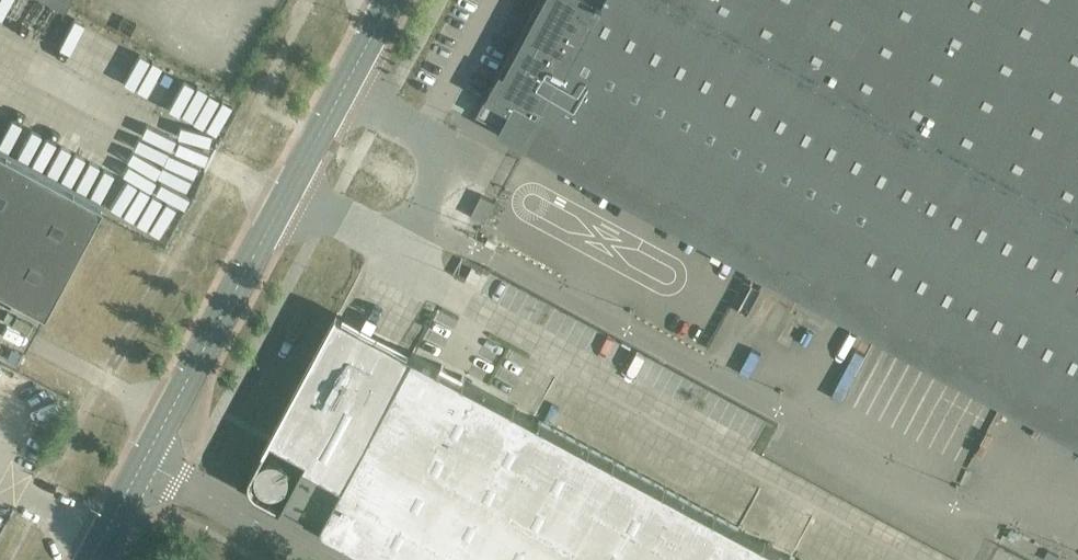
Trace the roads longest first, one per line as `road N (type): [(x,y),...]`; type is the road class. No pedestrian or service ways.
road 1 (tertiary): [(144,463),(392,0)]
road 2 (unclassified): [(144,463),(327,559)]

